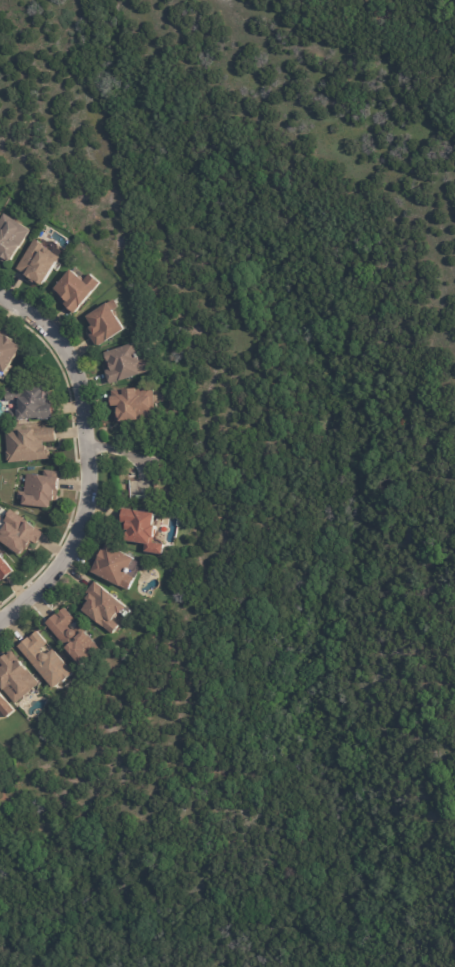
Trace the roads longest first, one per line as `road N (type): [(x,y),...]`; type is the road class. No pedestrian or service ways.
road 1 (residential): [(0,618),(43,580),(65,546),(83,500),(85,455),(77,396),(59,353),(0,306)]

